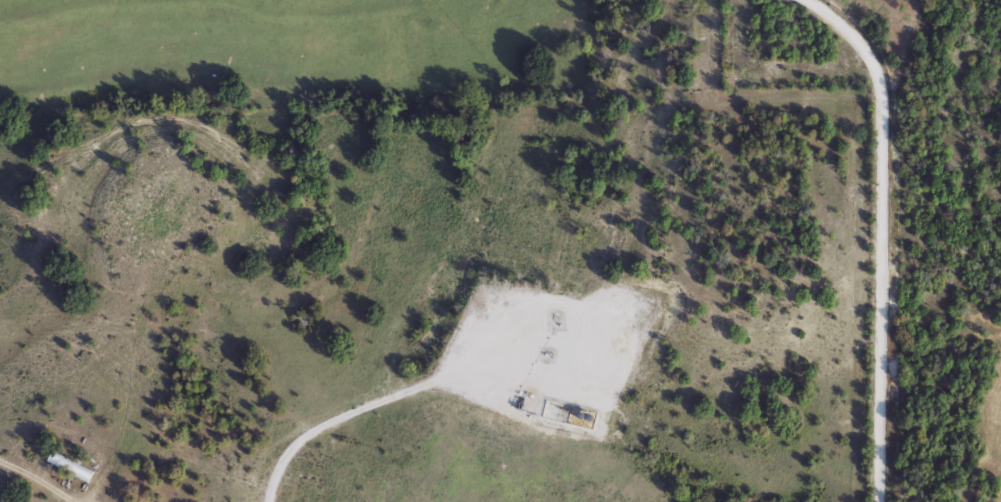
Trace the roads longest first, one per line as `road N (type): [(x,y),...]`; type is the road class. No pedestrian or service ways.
road 1 (residential): [(879,501),(882,87),(851,35),(803,0)]

